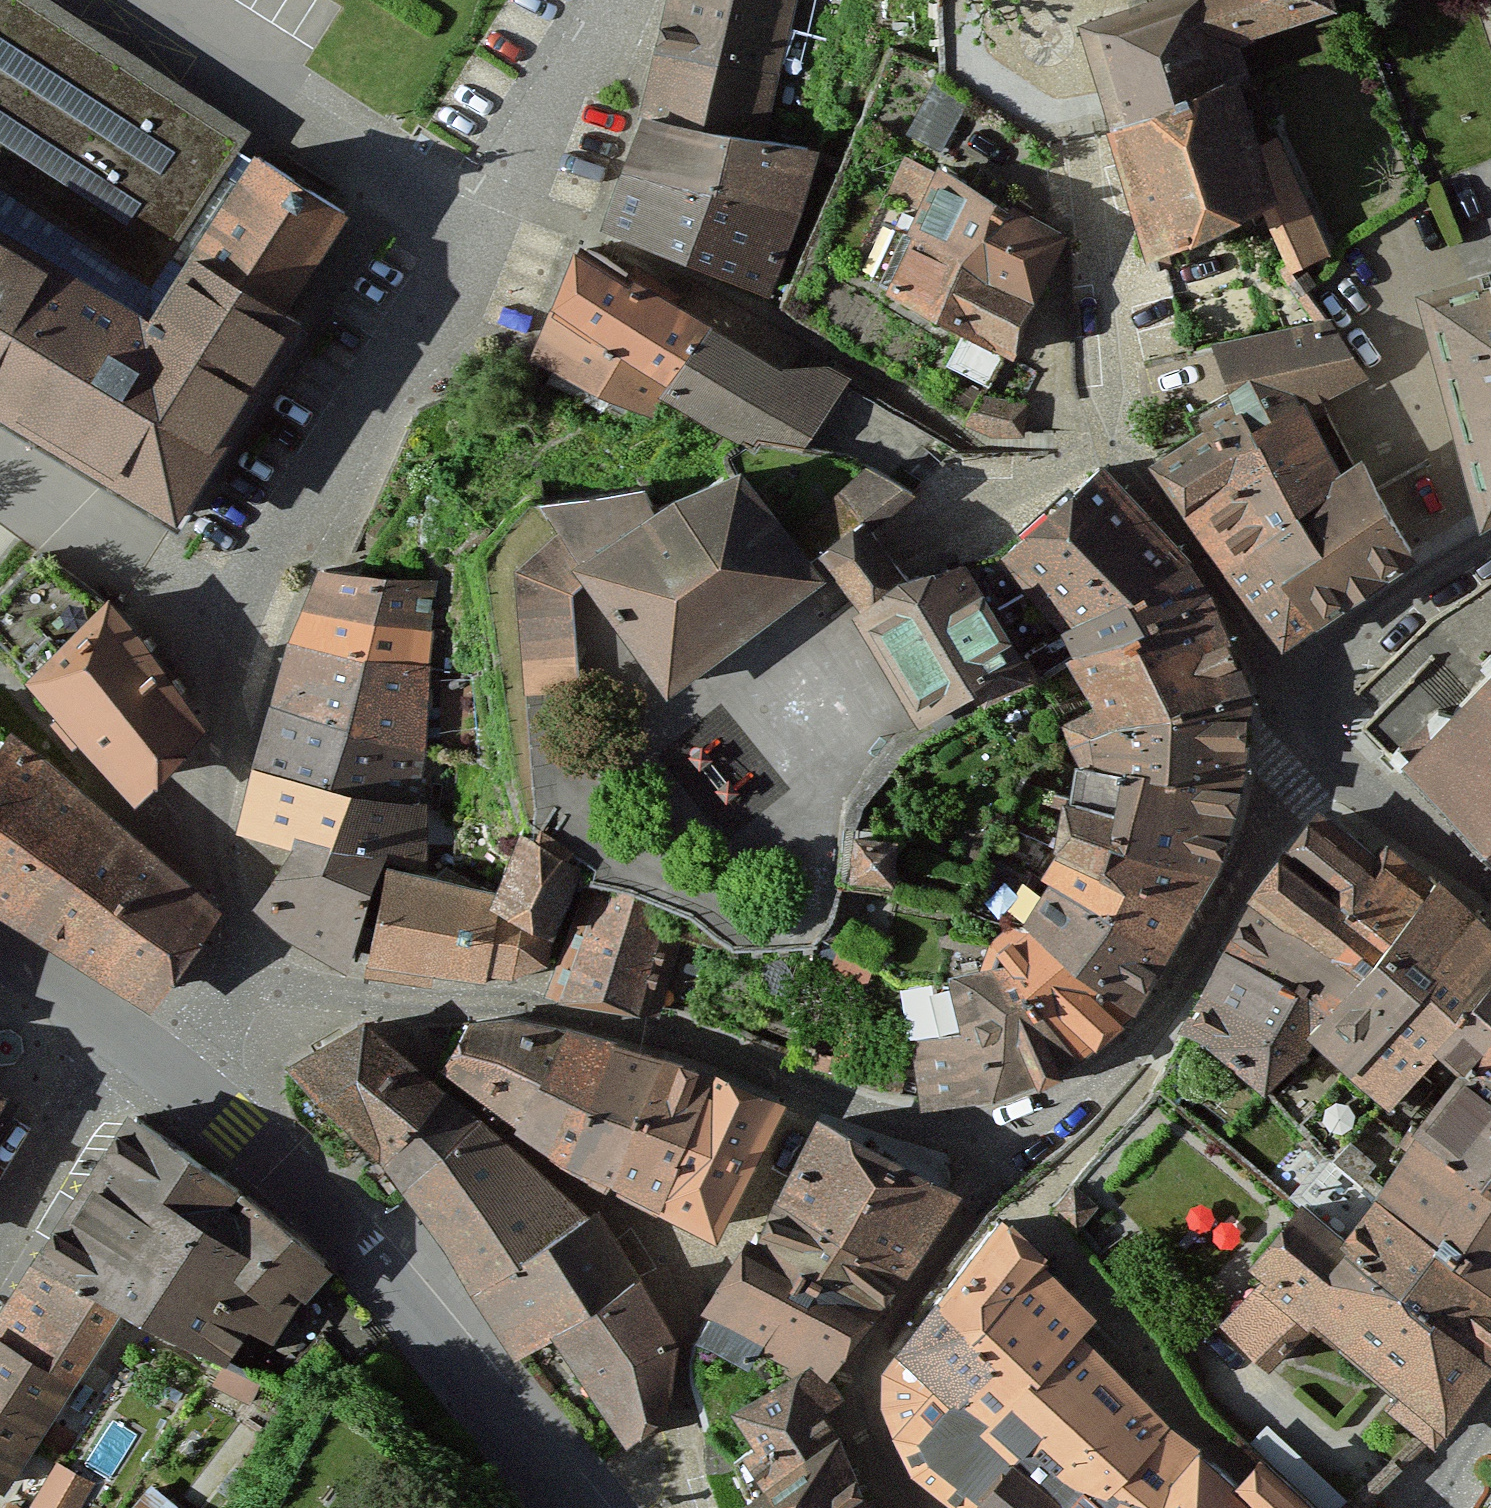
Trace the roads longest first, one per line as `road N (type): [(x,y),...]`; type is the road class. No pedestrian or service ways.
road 1 (residential): [(265,974),(221,885),(219,785),(289,514),(488,242)]
road 2 (unclassified): [(999,1142),(792,1105),(670,1054),(397,1014)]
road 3 (residential): [(1286,688),(1122,446),(1084,151)]
road 4 (tertiary): [(574,1507),(351,1235),(190,1079)]
road 5 (unclassified): [(1328,743),(1289,781),(1182,970),(1096,1094),(1065,1120),(999,1142)]
road 6 (residential): [(397,1014),(424,1067),(661,1262),(704,1373)]
road 7 (unclassified): [(109,0),(488,242)]
road 8 (residential): [(1307,1507),(1218,1435),(1008,1202)]
road 9 (residential): [(704,1373),(808,1390),(836,1377),(905,1290),(999,1142)]
road 10 (residential): [(488,242),(549,163),(632,0)]
road 11 (residential): [(1286,688),(1490,557)]
road 12 (residential): [(0,1206),(113,1023)]
road 13 (unclassified): [(1490,884),(1328,743)]
road 14 (residential): [(704,1373),(693,1447),(625,1507)]
road 15 (unclassified): [(397,1014),(265,974)]
road 16 (unclassified): [(113,1023),(0,948)]
road 17 (unclassified): [(265,974),(190,1079)]
road 18 (residential): [(1423,1507),(1490,1405)]

